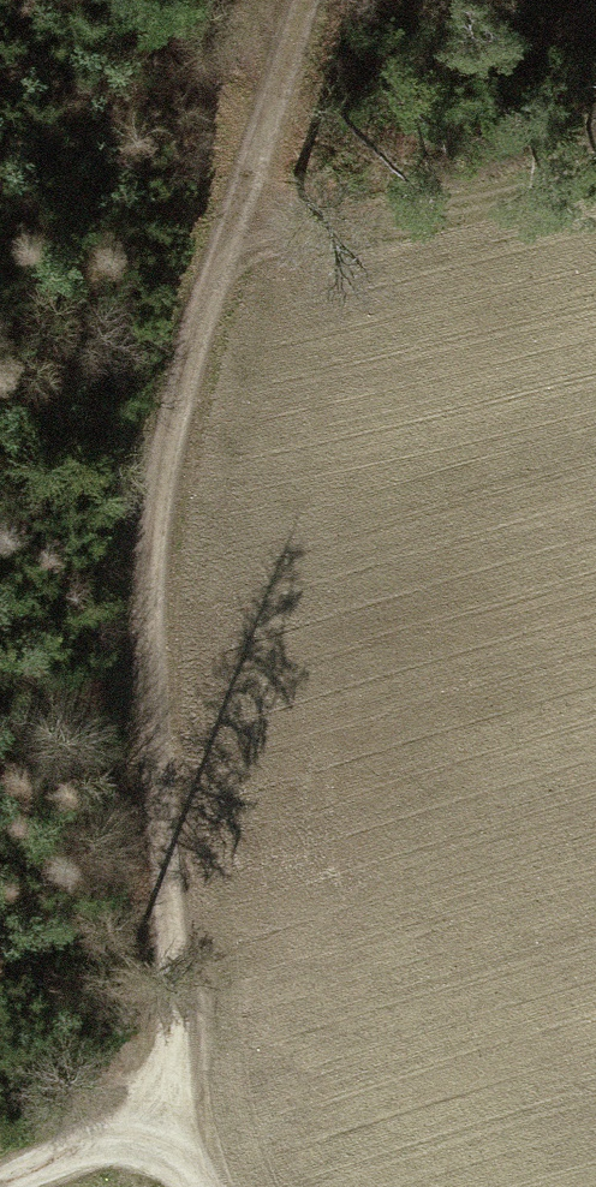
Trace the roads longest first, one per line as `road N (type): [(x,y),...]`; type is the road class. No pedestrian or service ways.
road 1 (track): [(310,0),(286,94),(216,278),(167,445),(149,629),(176,979),(164,1130)]
road 2 (track): [(216,278),(595,182)]
road 3 (track): [(124,0),(286,94)]
road 4 (track): [(20,1186),(164,1130)]

